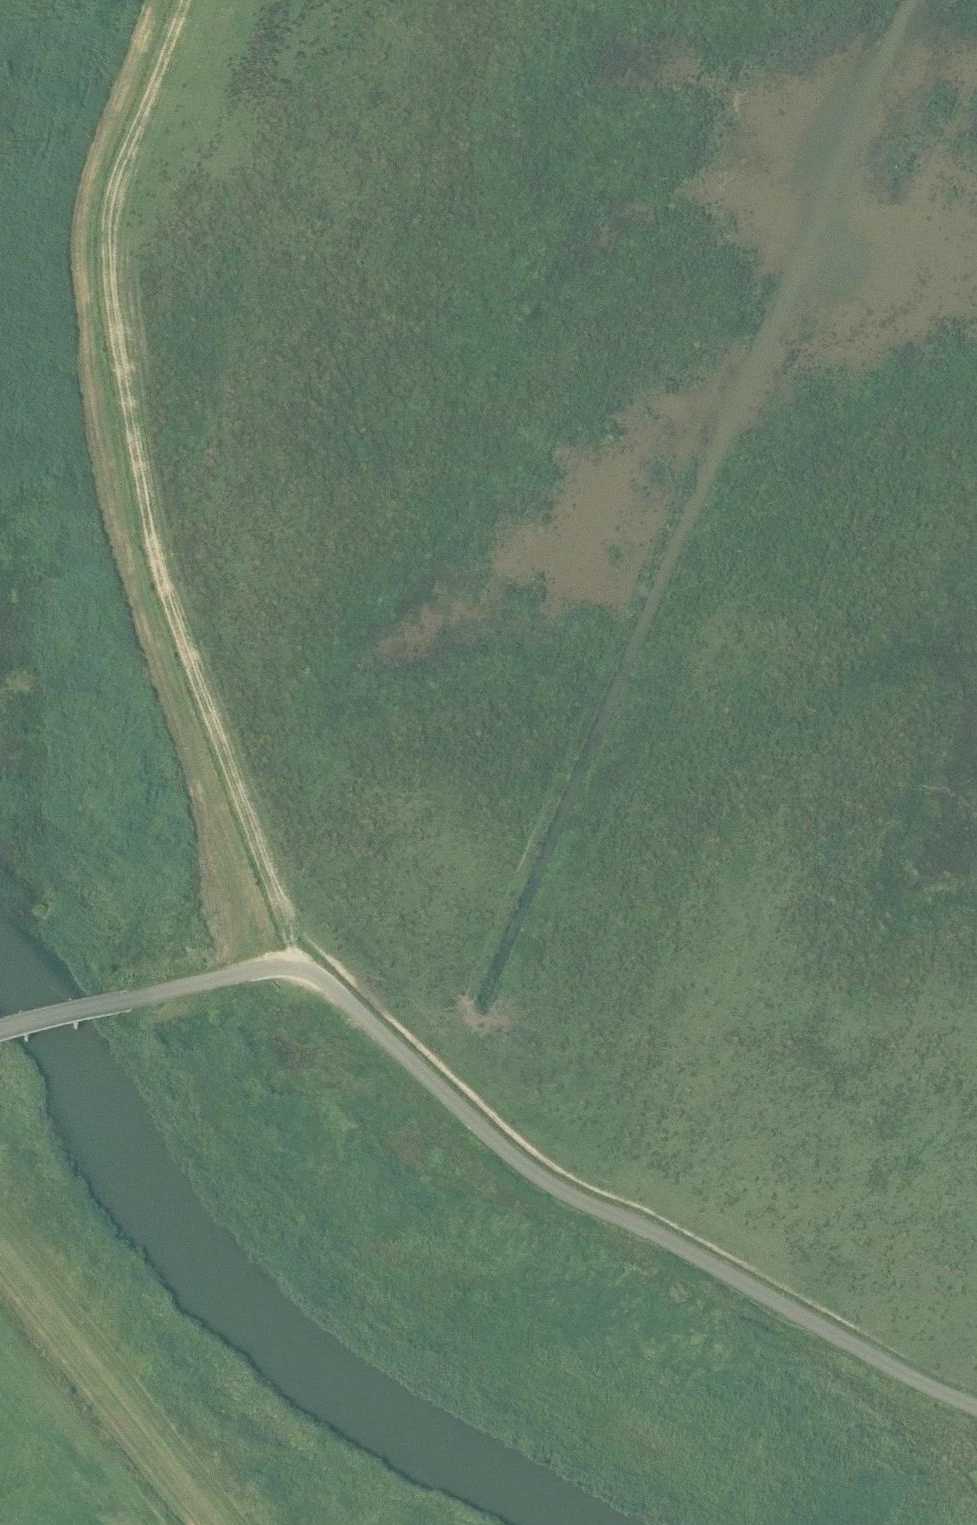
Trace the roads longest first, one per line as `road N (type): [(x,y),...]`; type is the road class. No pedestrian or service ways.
road 1 (unclassified): [(976,1405),(537,1169),(321,971),(289,966),(0,1033)]

